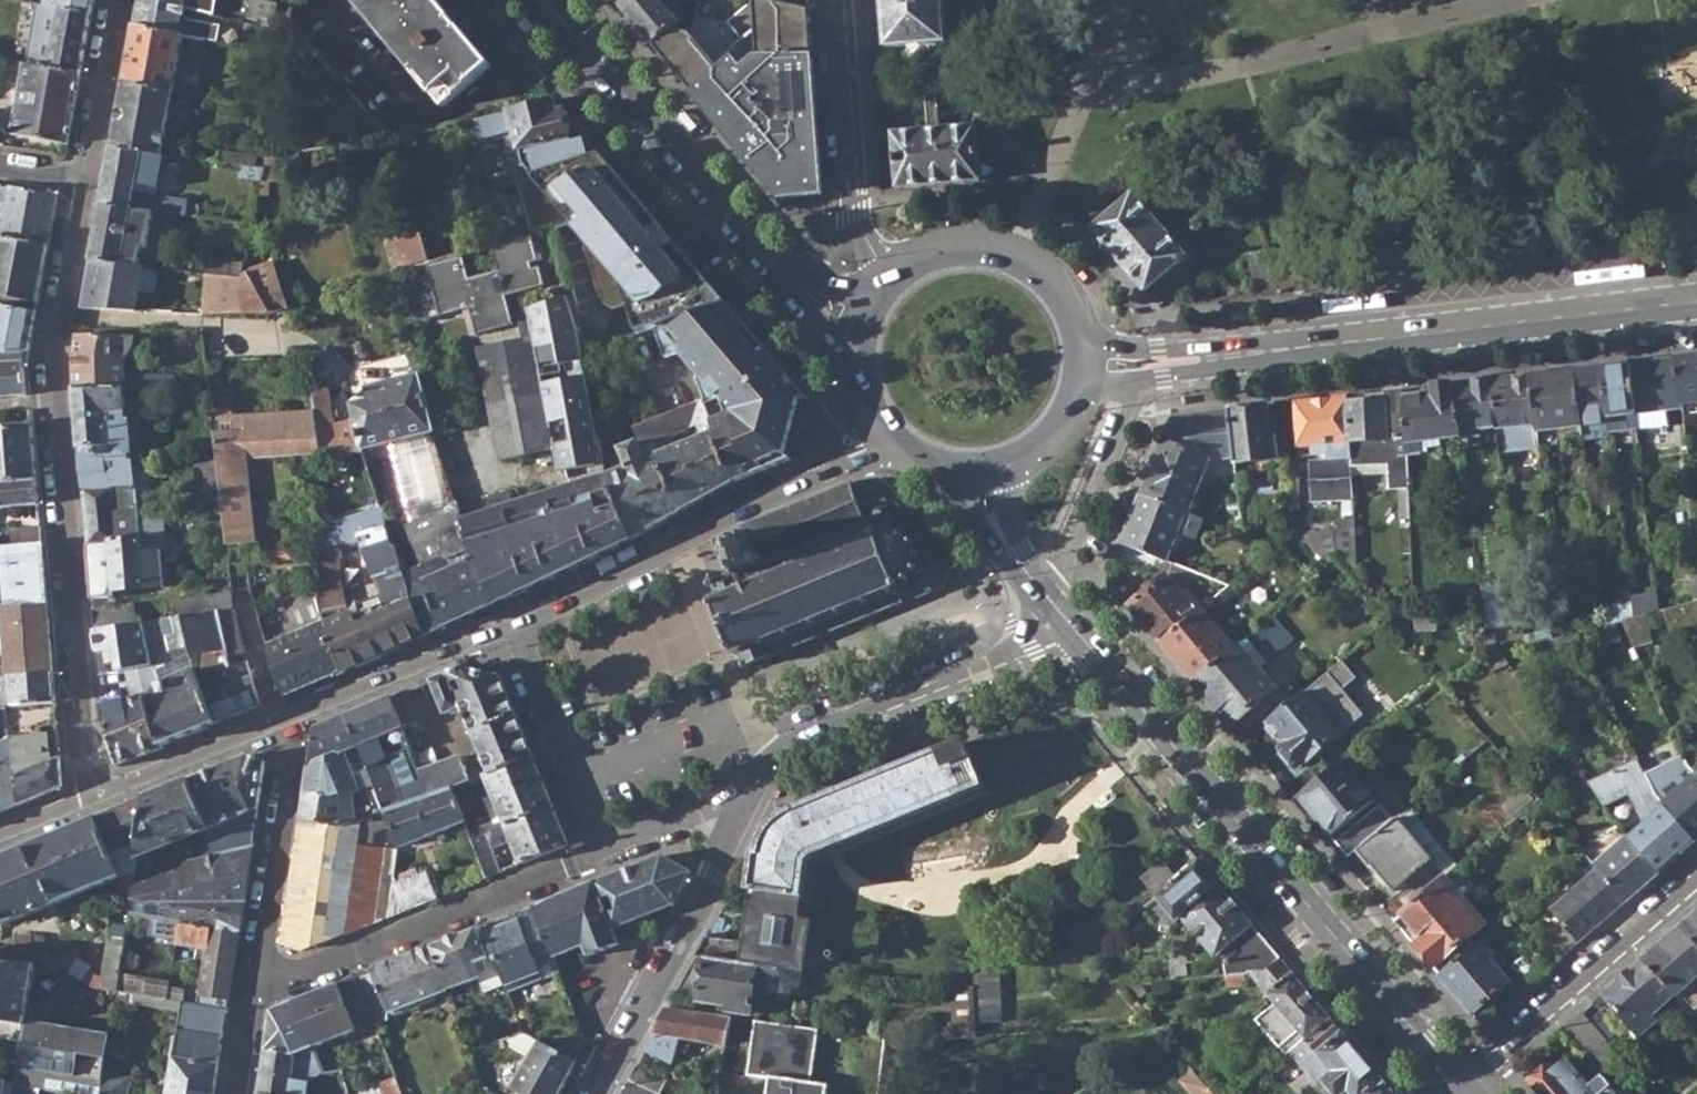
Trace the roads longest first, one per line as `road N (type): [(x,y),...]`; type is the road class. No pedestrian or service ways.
road 1 (residential): [(90,804),(56,362),(87,185)]
road 2 (tertiary): [(1084,363),(1146,366),(1696,301)]
road 3 (primary): [(1072,624),(1462,1084)]
road 4 (residential): [(90,804),(514,627)]
road 5 (residential): [(514,627),(888,436)]
road 6 (residential): [(1072,624),(798,737),(737,795)]
road 7 (primary): [(546,0),(766,260),(797,282)]
road 8 (residential): [(603,851),(299,973),(257,976)]
road 9 (residential): [(737,795),(704,906),(599,1093)]
road 10 (residential): [(1696,877),(1462,1084)]
road 11 (primary): [(1084,363),(1079,325),(1061,291),(1016,255),(954,247),(897,273)]
road 12 (residential): [(603,851),(514,627)]
road 13 (residential): [(257,976),(292,741)]
road 14 (residential): [(843,0),(854,215)]
road 15 (residential): [(87,185),(121,0)]
road 16 (primary): [(985,471),(1003,539),(1072,624)]
road 17 (primary): [(985,471),(1023,459),(1055,435),(1076,402),(1084,363)]
road 18 (residential): [(737,795),(603,851)]
road 19 (primary): [(864,322),(862,391),(888,436)]

